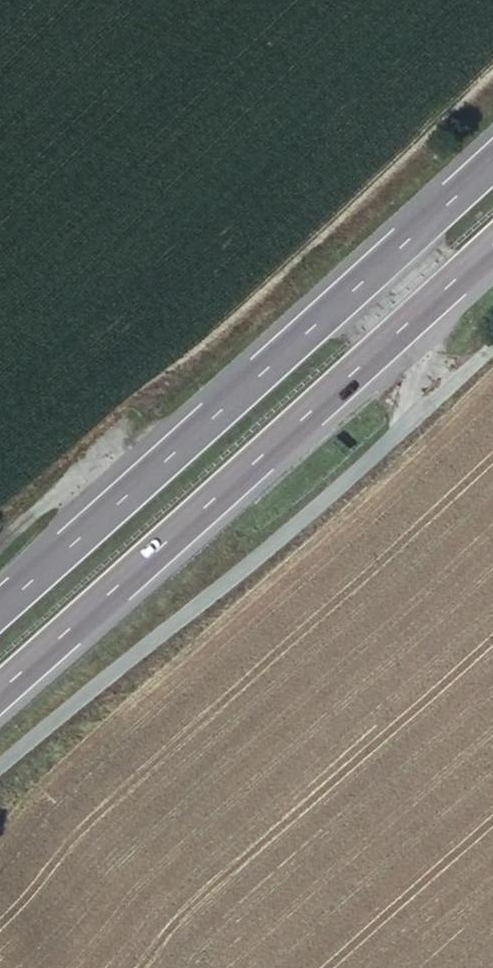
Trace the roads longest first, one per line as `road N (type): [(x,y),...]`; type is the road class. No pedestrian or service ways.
road 1 (track): [(0,542),(492,80)]
road 2 (motorway): [(492,162),(0,610)]
road 3 (motorway): [(0,687),(492,243)]
road 4 (unclassified): [(0,756),(177,617),(492,334)]

